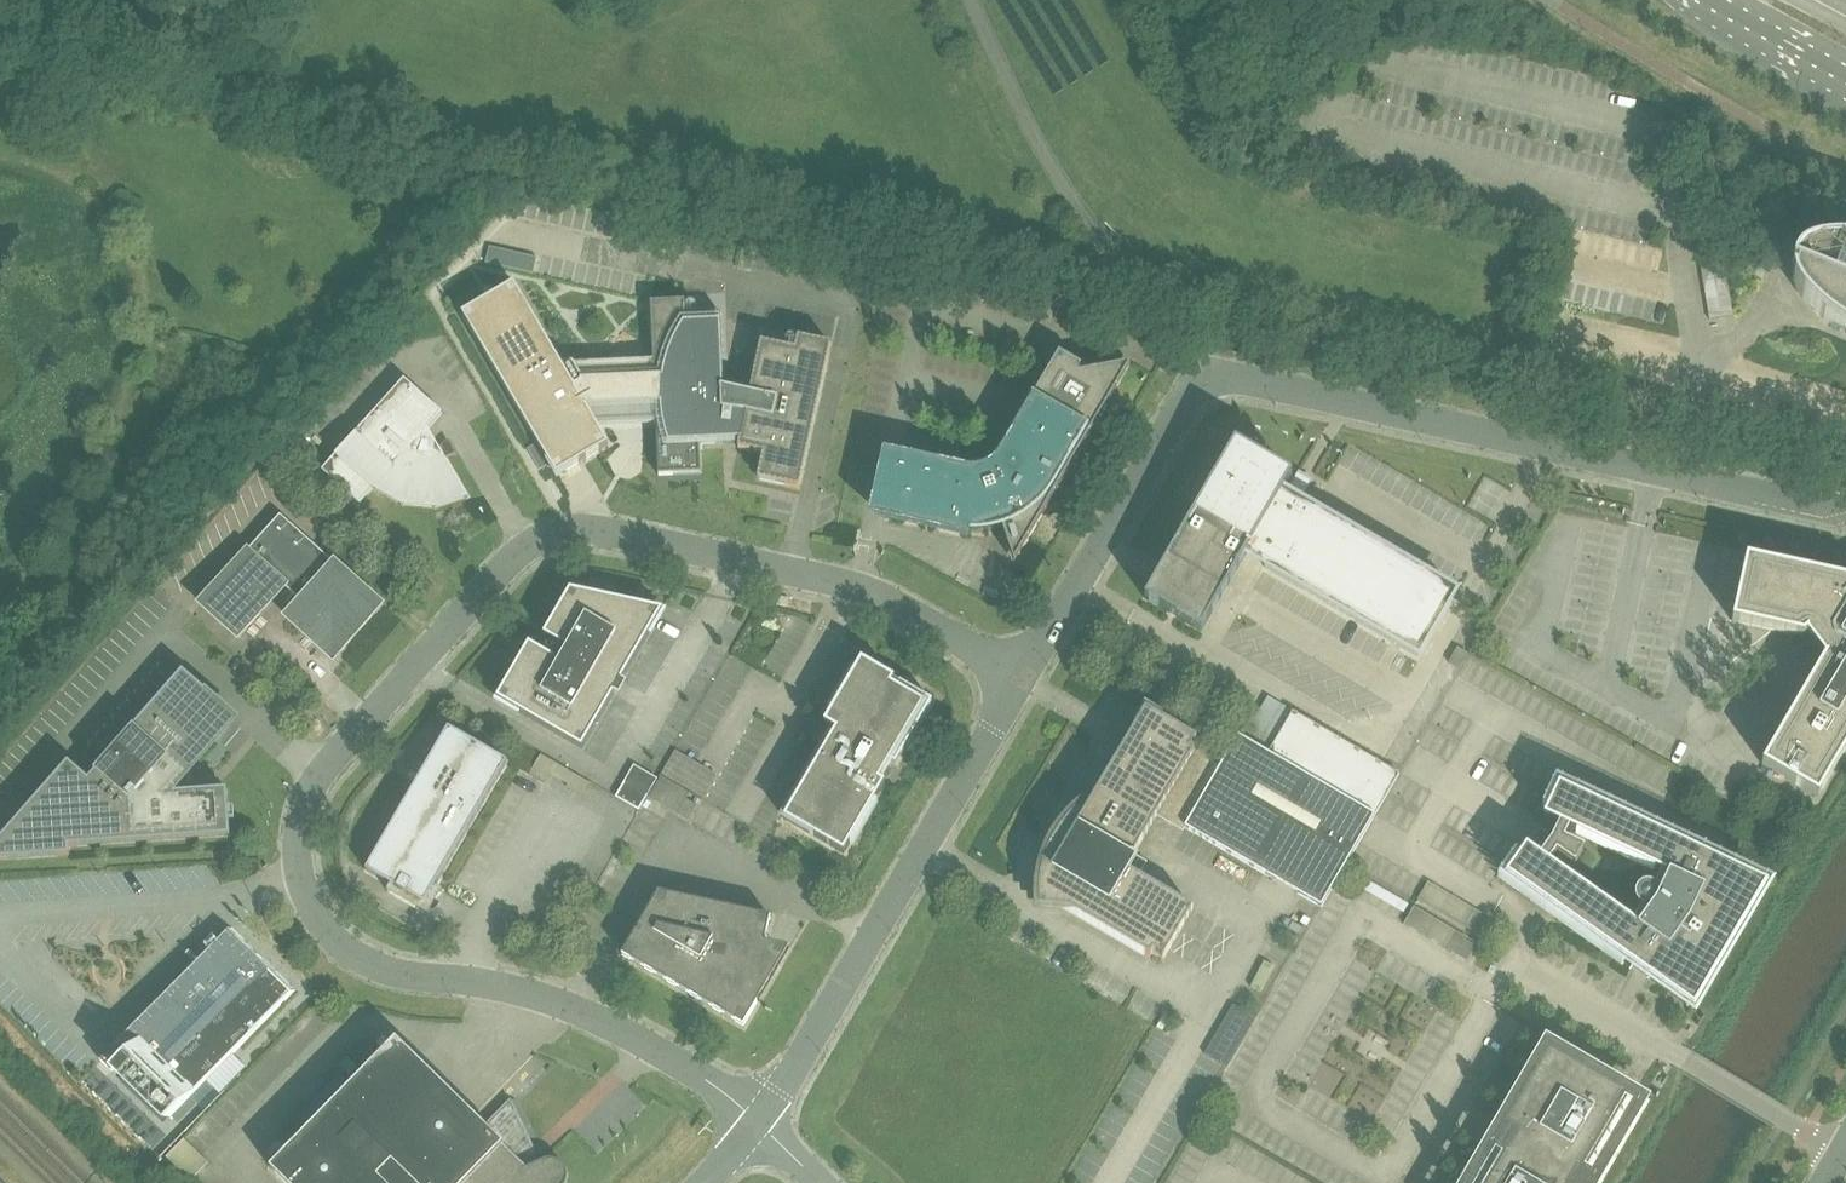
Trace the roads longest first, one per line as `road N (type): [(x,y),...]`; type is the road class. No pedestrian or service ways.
road 1 (unclassified): [(758,1120),(714,1082),(569,1006),(530,991),(373,970),(338,951),(313,914),(294,834),(318,773),(516,550),(568,529),(860,589),(1019,678)]
road 2 (unclassified): [(1845,511),(1233,375),(1204,379),(1175,410),(1019,678)]
road 3 (unclassified): [(1019,678),(801,1059),(758,1120)]
road 4 (primary): [(1695,0),(1845,83)]

